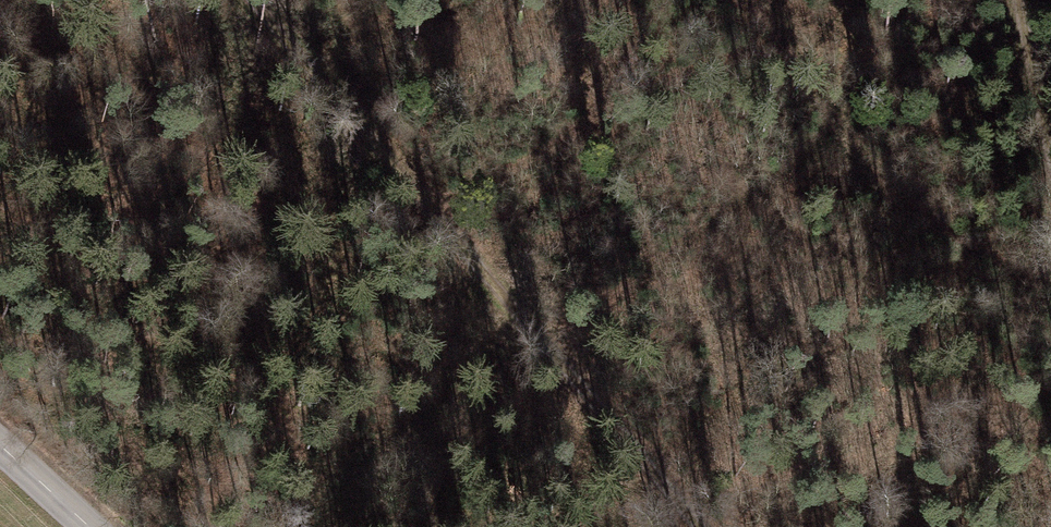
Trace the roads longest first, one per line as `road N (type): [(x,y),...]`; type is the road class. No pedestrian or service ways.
road 1 (track): [(703,526),(252,0)]
road 2 (track): [(1050,150),(1018,0)]

